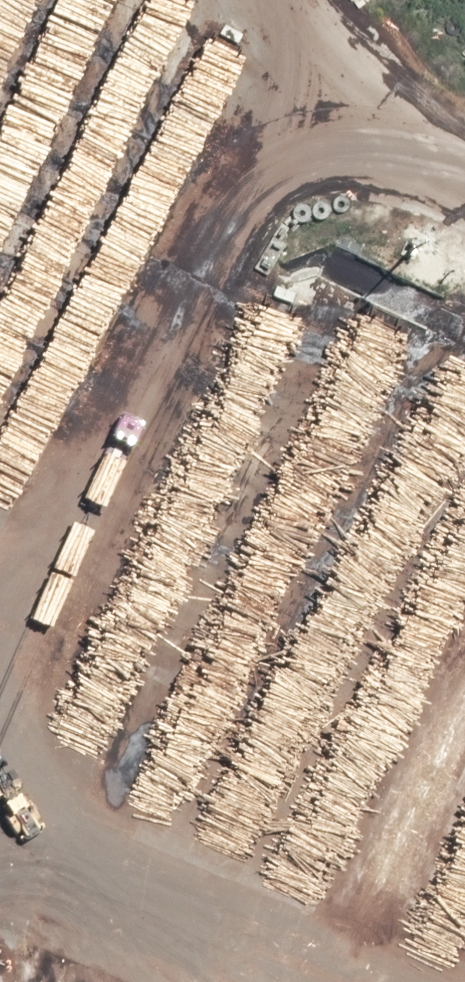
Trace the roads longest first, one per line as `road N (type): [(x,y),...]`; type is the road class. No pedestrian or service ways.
road 1 (track): [(0,708),(206,264),(246,197),(330,95),(464,177)]
road 2 (track): [(312,981),(0,855)]

